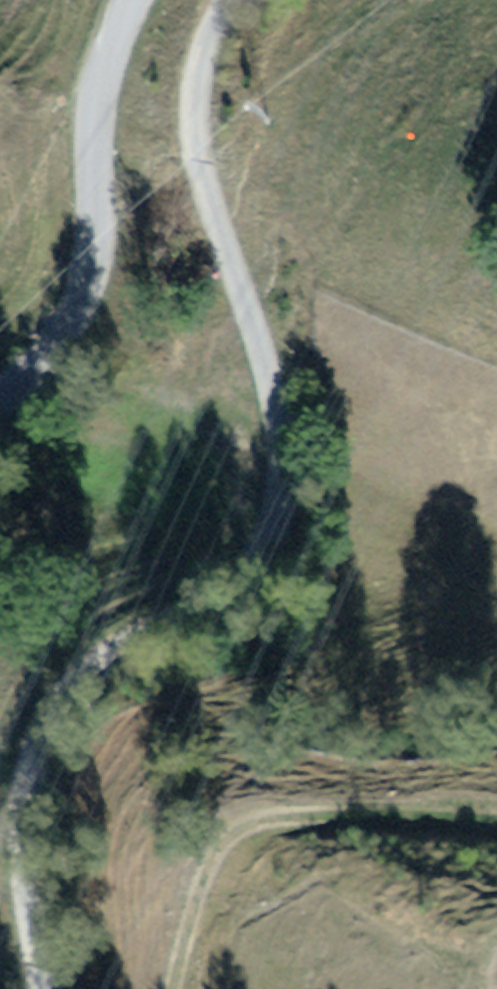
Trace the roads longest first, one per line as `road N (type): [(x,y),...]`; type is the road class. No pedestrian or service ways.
road 1 (track): [(46,988),(27,833),(36,752),(48,716),(85,669),(252,565),(271,540),(284,498),(279,416),(196,138),(198,68),(226,0)]
road 2 (residential): [(131,0),(98,110),(100,269),(92,307),(30,378),(0,397)]
road 3 (track): [(172,988),(205,874),(242,823),(288,811),(496,813)]

